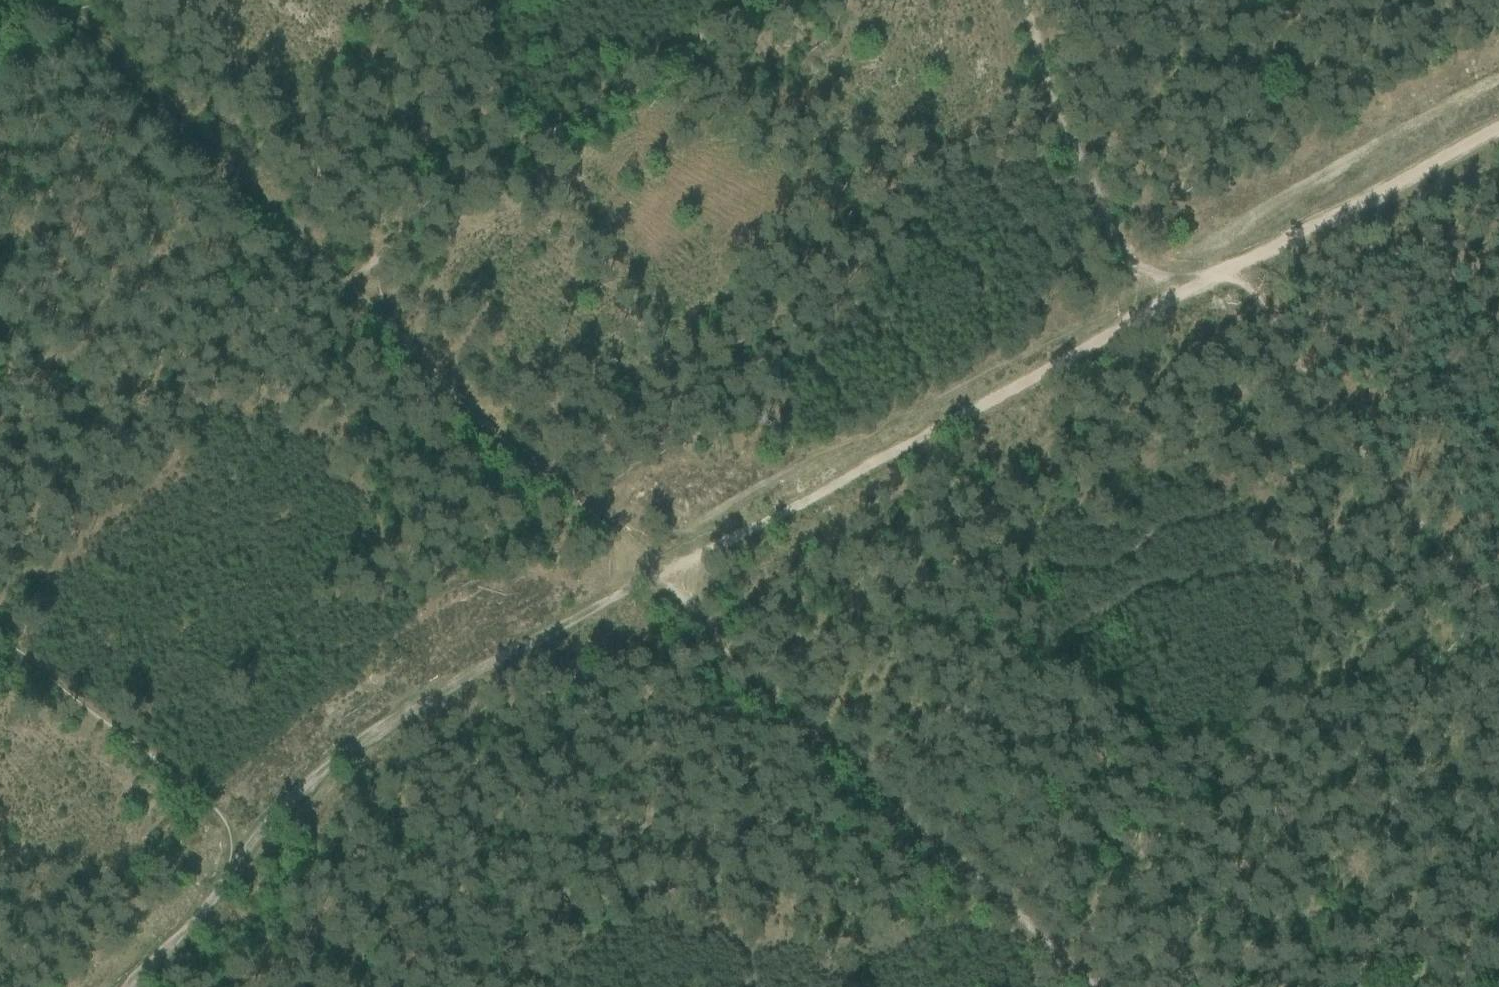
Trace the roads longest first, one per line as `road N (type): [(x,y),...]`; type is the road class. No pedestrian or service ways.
road 1 (track): [(1020,0),(1142,310),(1242,266),(1498,117)]
road 2 (track): [(1095,986),(658,574)]
road 3 (track): [(658,574),(1142,310)]
road 4 (track): [(1242,266),(1415,524),(1498,601)]
road 5 (track): [(354,287),(43,0)]
road 6 (track): [(658,574),(354,287)]
road 7 (track): [(762,0),(468,202)]
road 8 (track): [(0,648),(230,860)]
road 9 (track): [(230,860),(129,976)]

